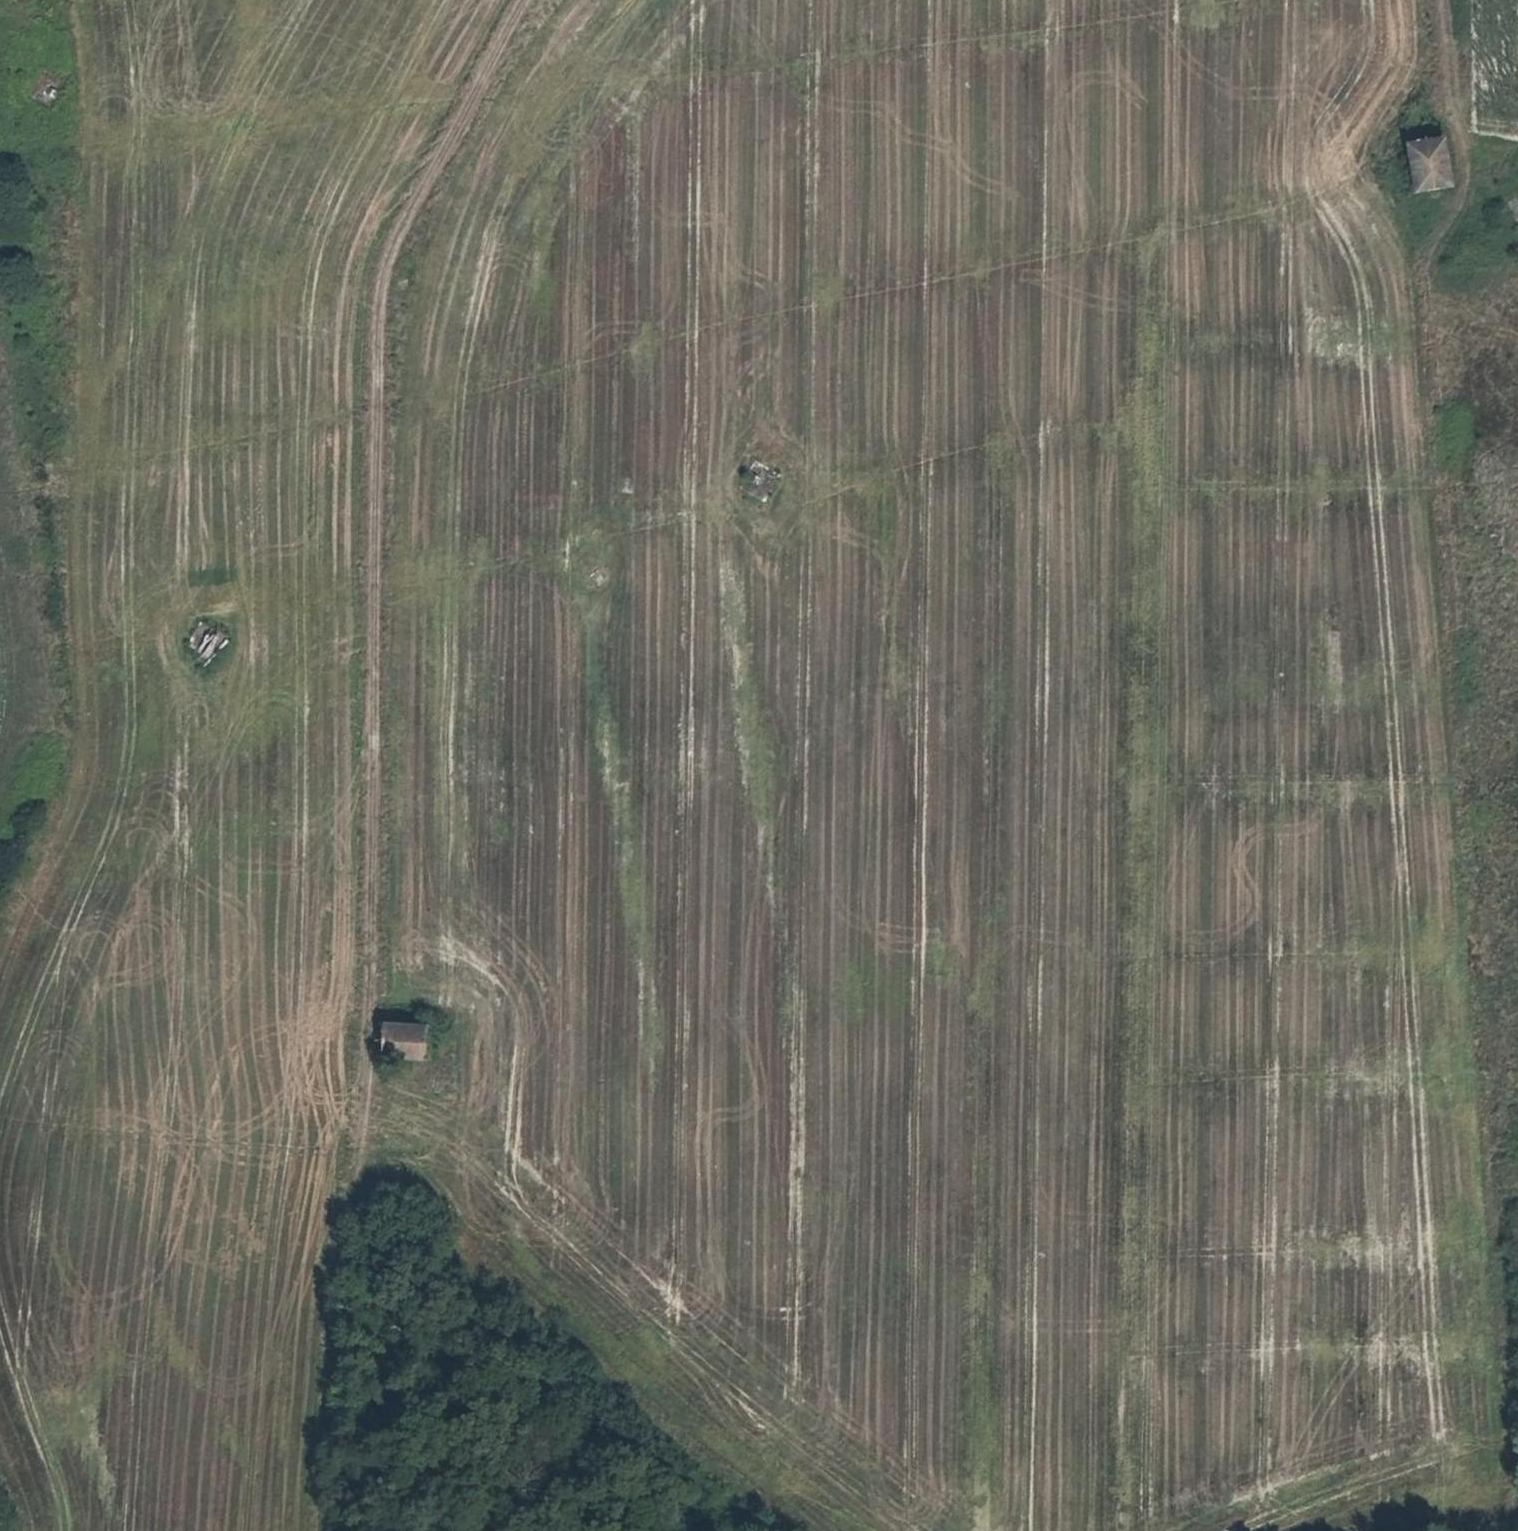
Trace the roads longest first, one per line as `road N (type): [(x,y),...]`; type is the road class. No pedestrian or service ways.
road 1 (track): [(522,0),(383,269),(367,1023),(319,1530)]
road 2 (track): [(1444,0),(1451,96),(1470,183),(1425,264),(1421,311),(1439,460)]

